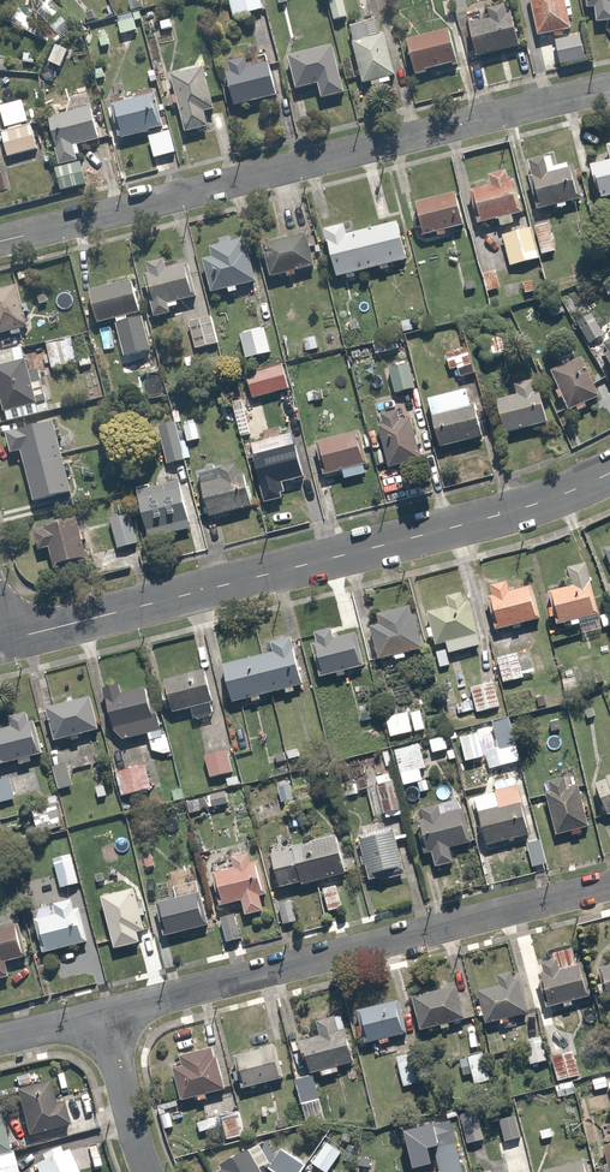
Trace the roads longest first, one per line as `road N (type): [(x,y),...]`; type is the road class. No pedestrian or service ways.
road 1 (residential): [(609,473),(544,502),(3,642)]
road 2 (residential): [(0,241),(609,88)]
road 3 (residential): [(105,1018),(609,884)]
road 4 (residential): [(105,1018),(148,1171)]

